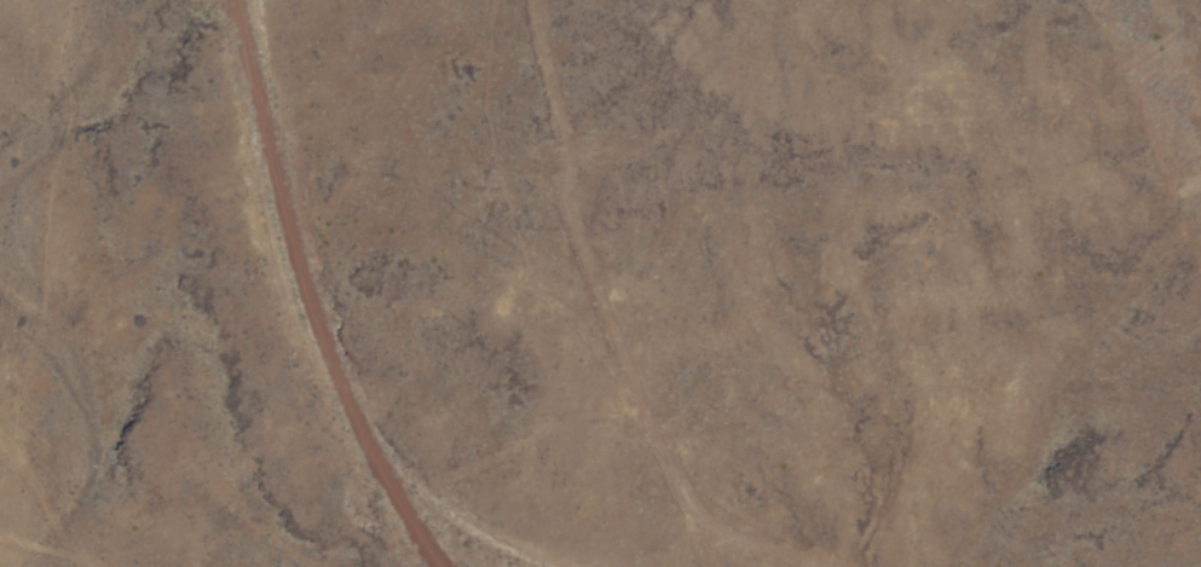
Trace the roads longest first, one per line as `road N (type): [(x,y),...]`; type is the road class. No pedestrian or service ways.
road 1 (track): [(891,566),(763,532),(700,480),(595,244),(549,0)]

